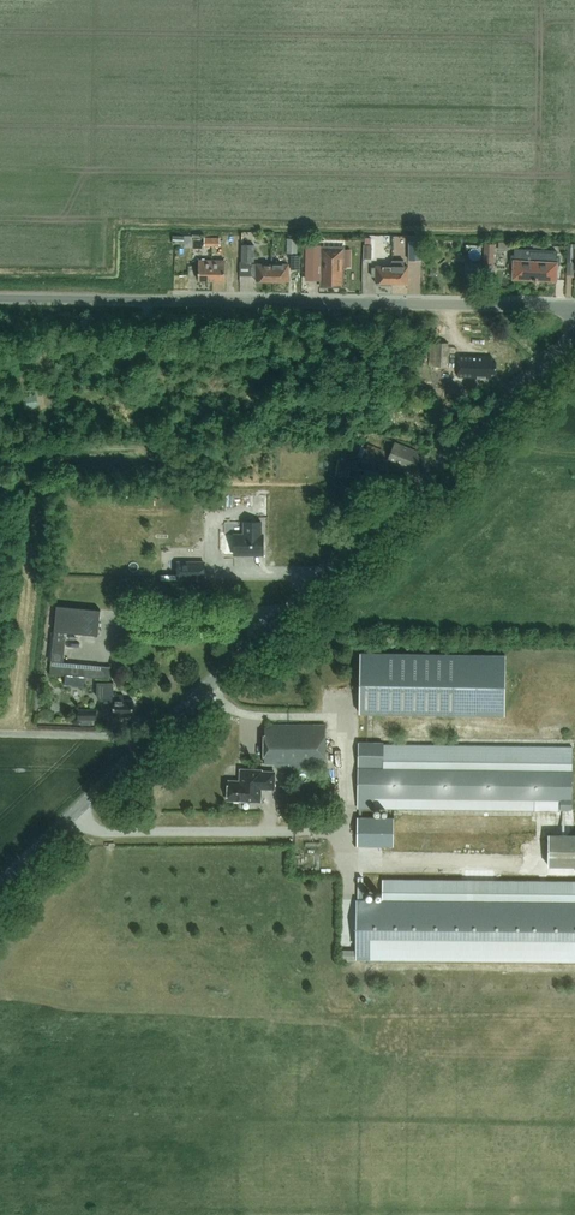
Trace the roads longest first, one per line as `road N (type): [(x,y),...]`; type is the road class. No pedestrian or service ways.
road 1 (tertiary): [(0,876),(574,333)]
road 2 (unclassified): [(574,311),(0,298)]

